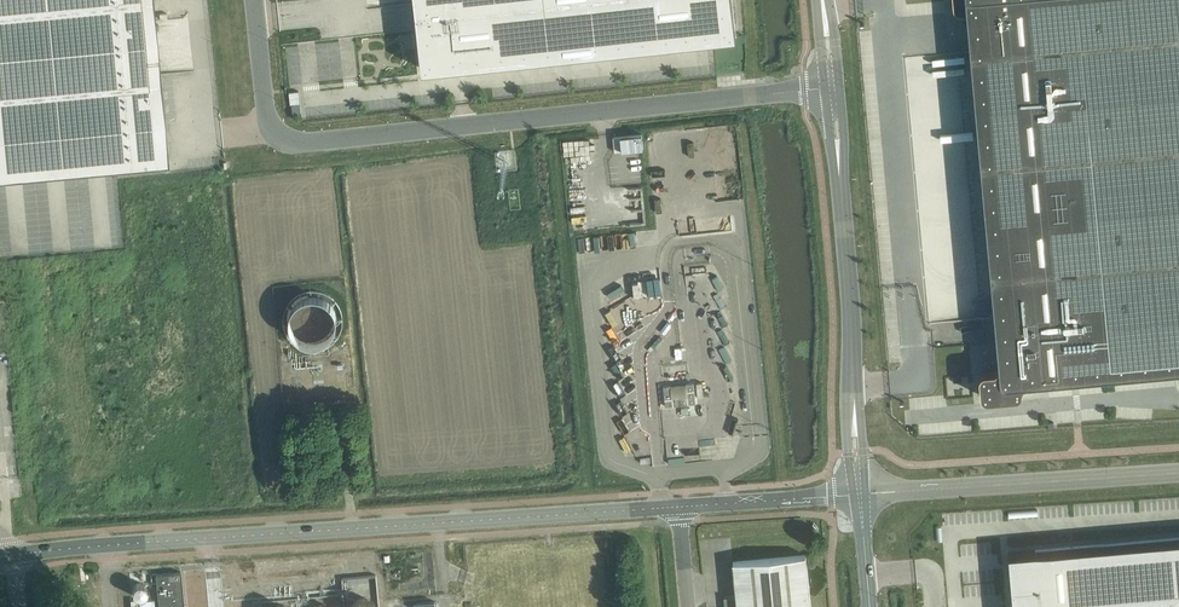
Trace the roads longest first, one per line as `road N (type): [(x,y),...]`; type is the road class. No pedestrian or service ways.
road 1 (unclassified): [(254,0),(265,107),(289,143),(825,88)]
road 2 (tertiary): [(7,555),(437,523)]
road 3 (unclassified): [(860,494),(1178,473)]
road 4 (tertiary): [(437,523),(679,506)]
road 5 (unclassified): [(840,167),(853,400)]
road 6 (tertiary): [(679,506),(860,494)]

